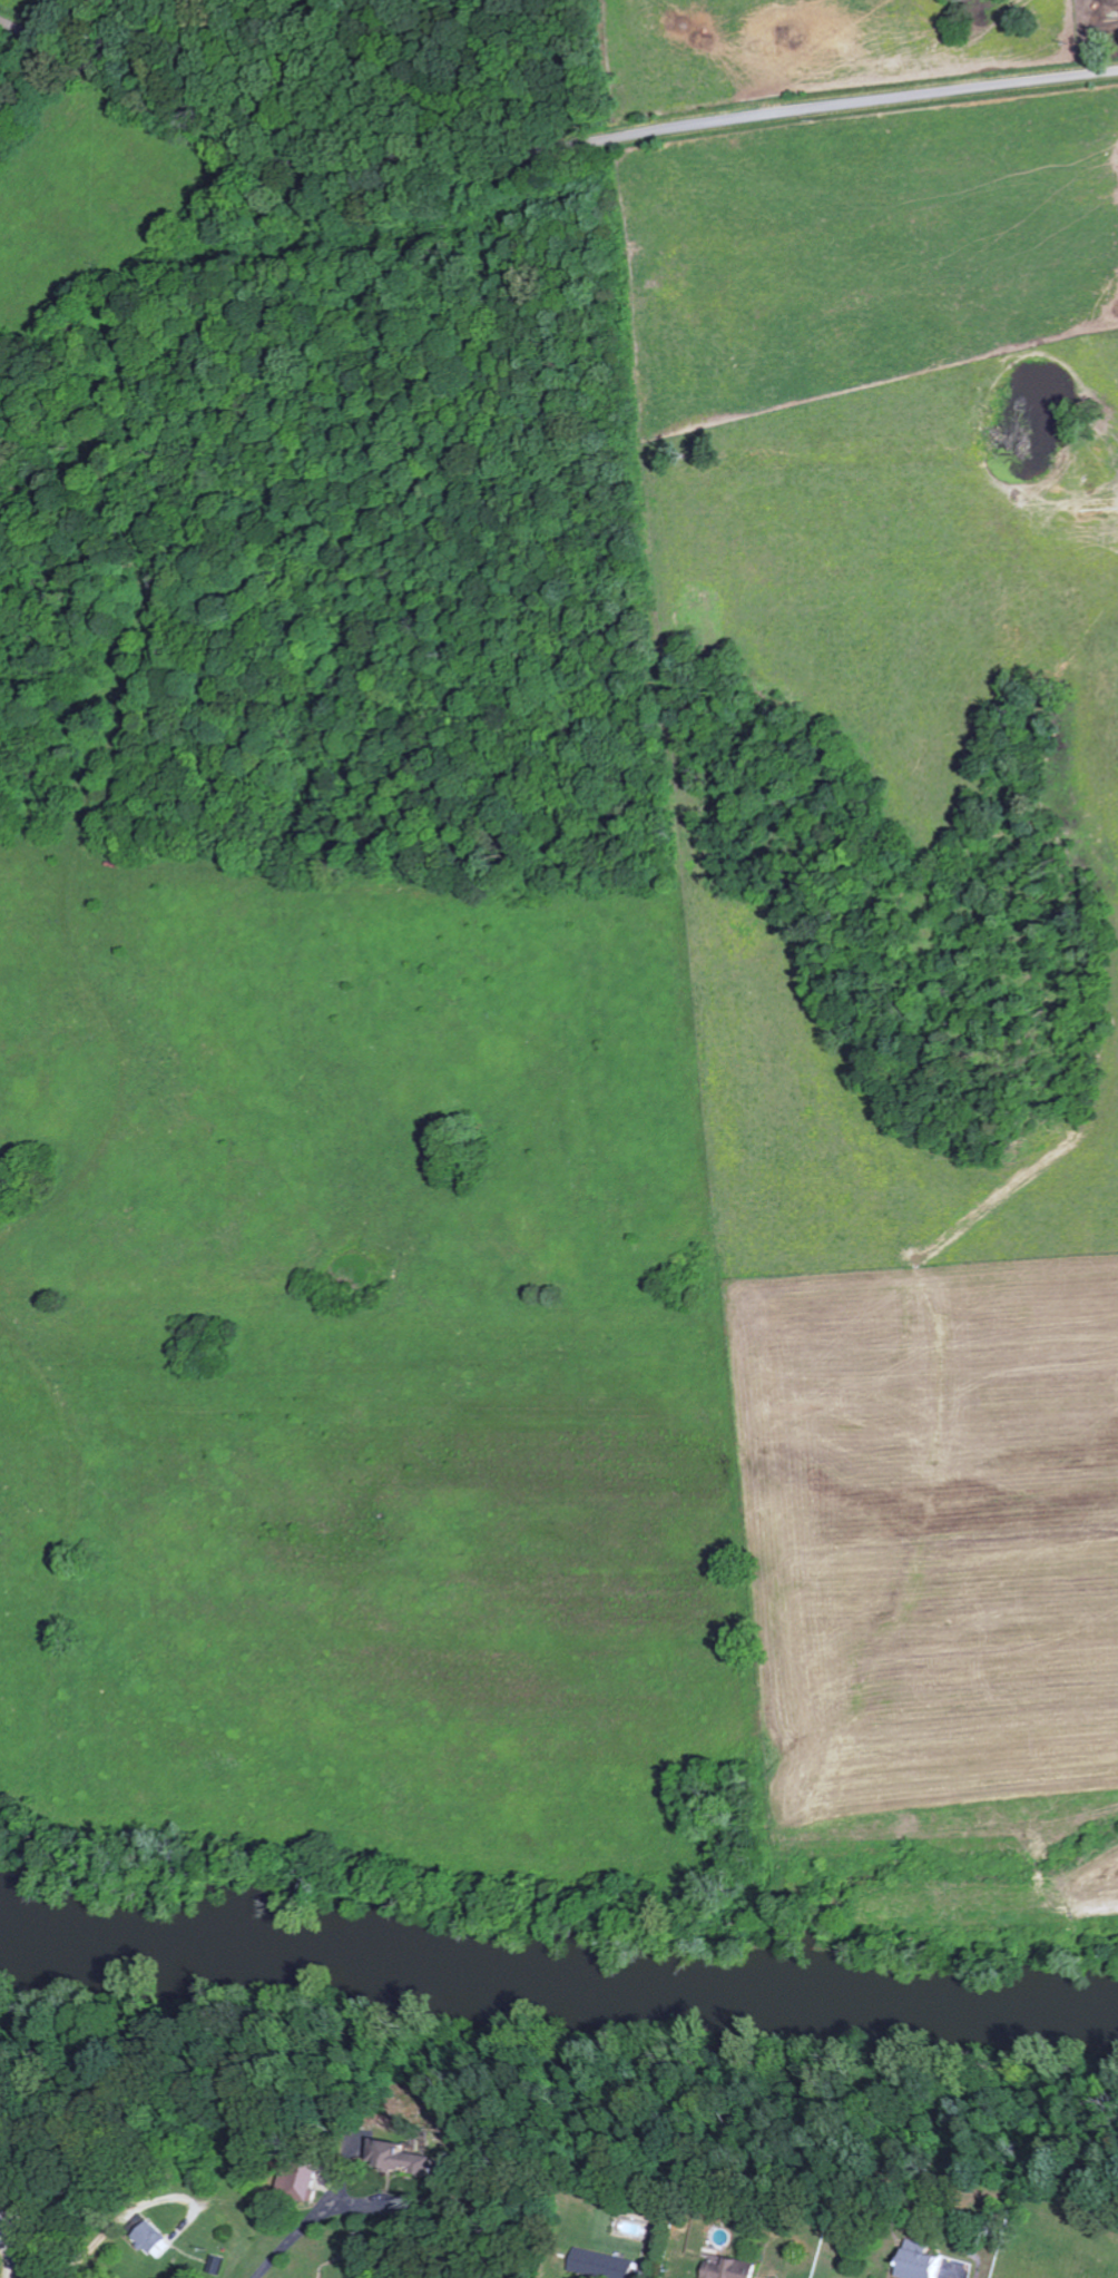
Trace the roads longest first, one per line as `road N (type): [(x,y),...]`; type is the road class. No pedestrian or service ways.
road 1 (residential): [(0,20),(153,100),(314,161),(607,140),(684,124),(1117,74)]

